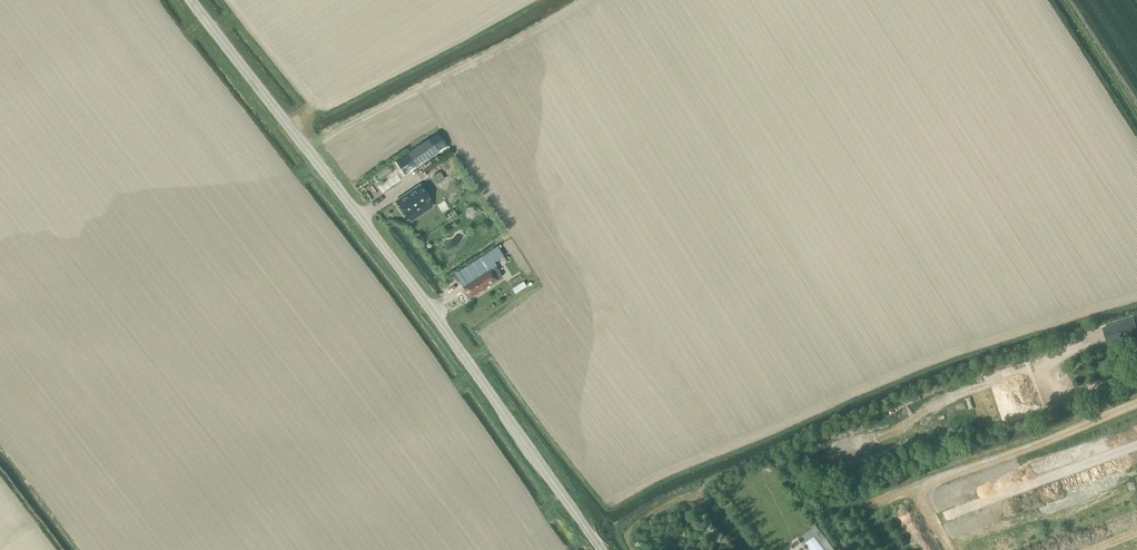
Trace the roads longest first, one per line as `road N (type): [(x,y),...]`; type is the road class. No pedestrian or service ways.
road 1 (unclassified): [(603,549),(193,0)]

